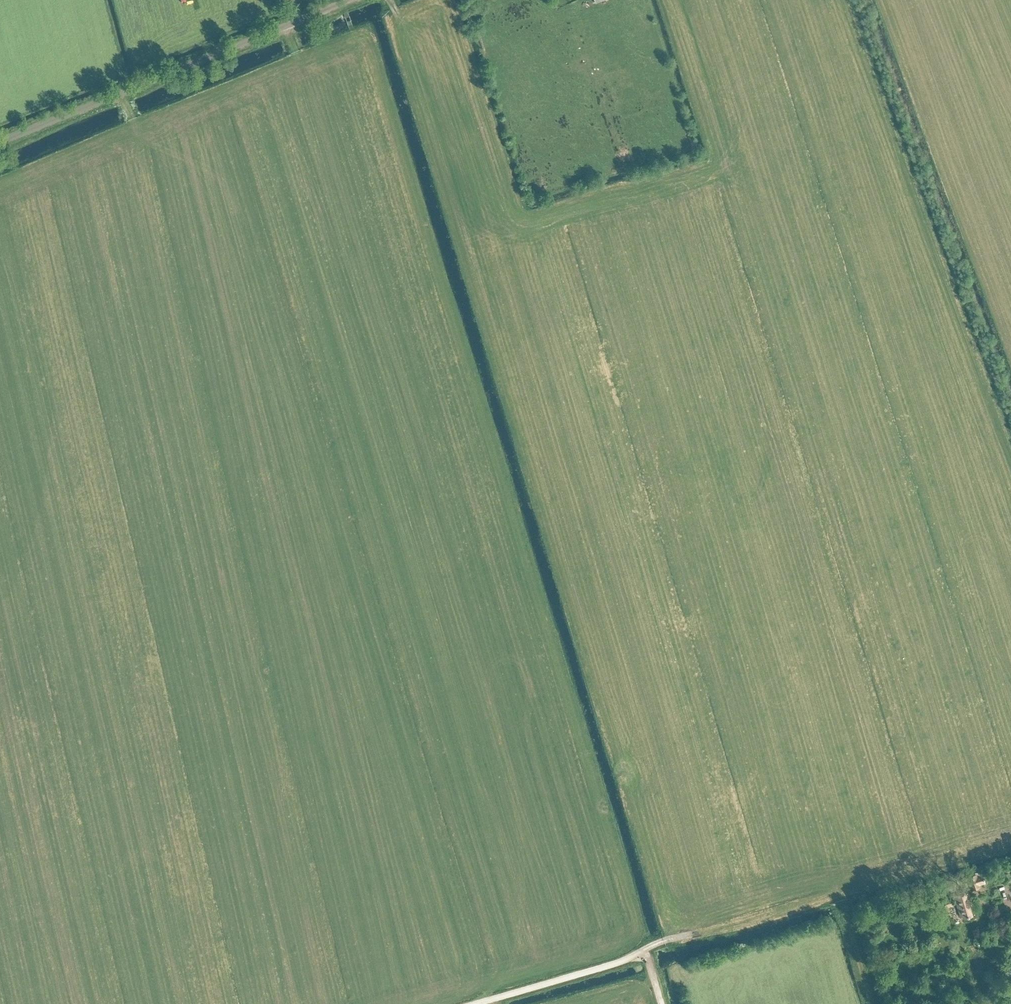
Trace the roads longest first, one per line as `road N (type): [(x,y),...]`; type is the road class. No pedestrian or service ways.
road 1 (unclassified): [(0,142),(345,0)]

